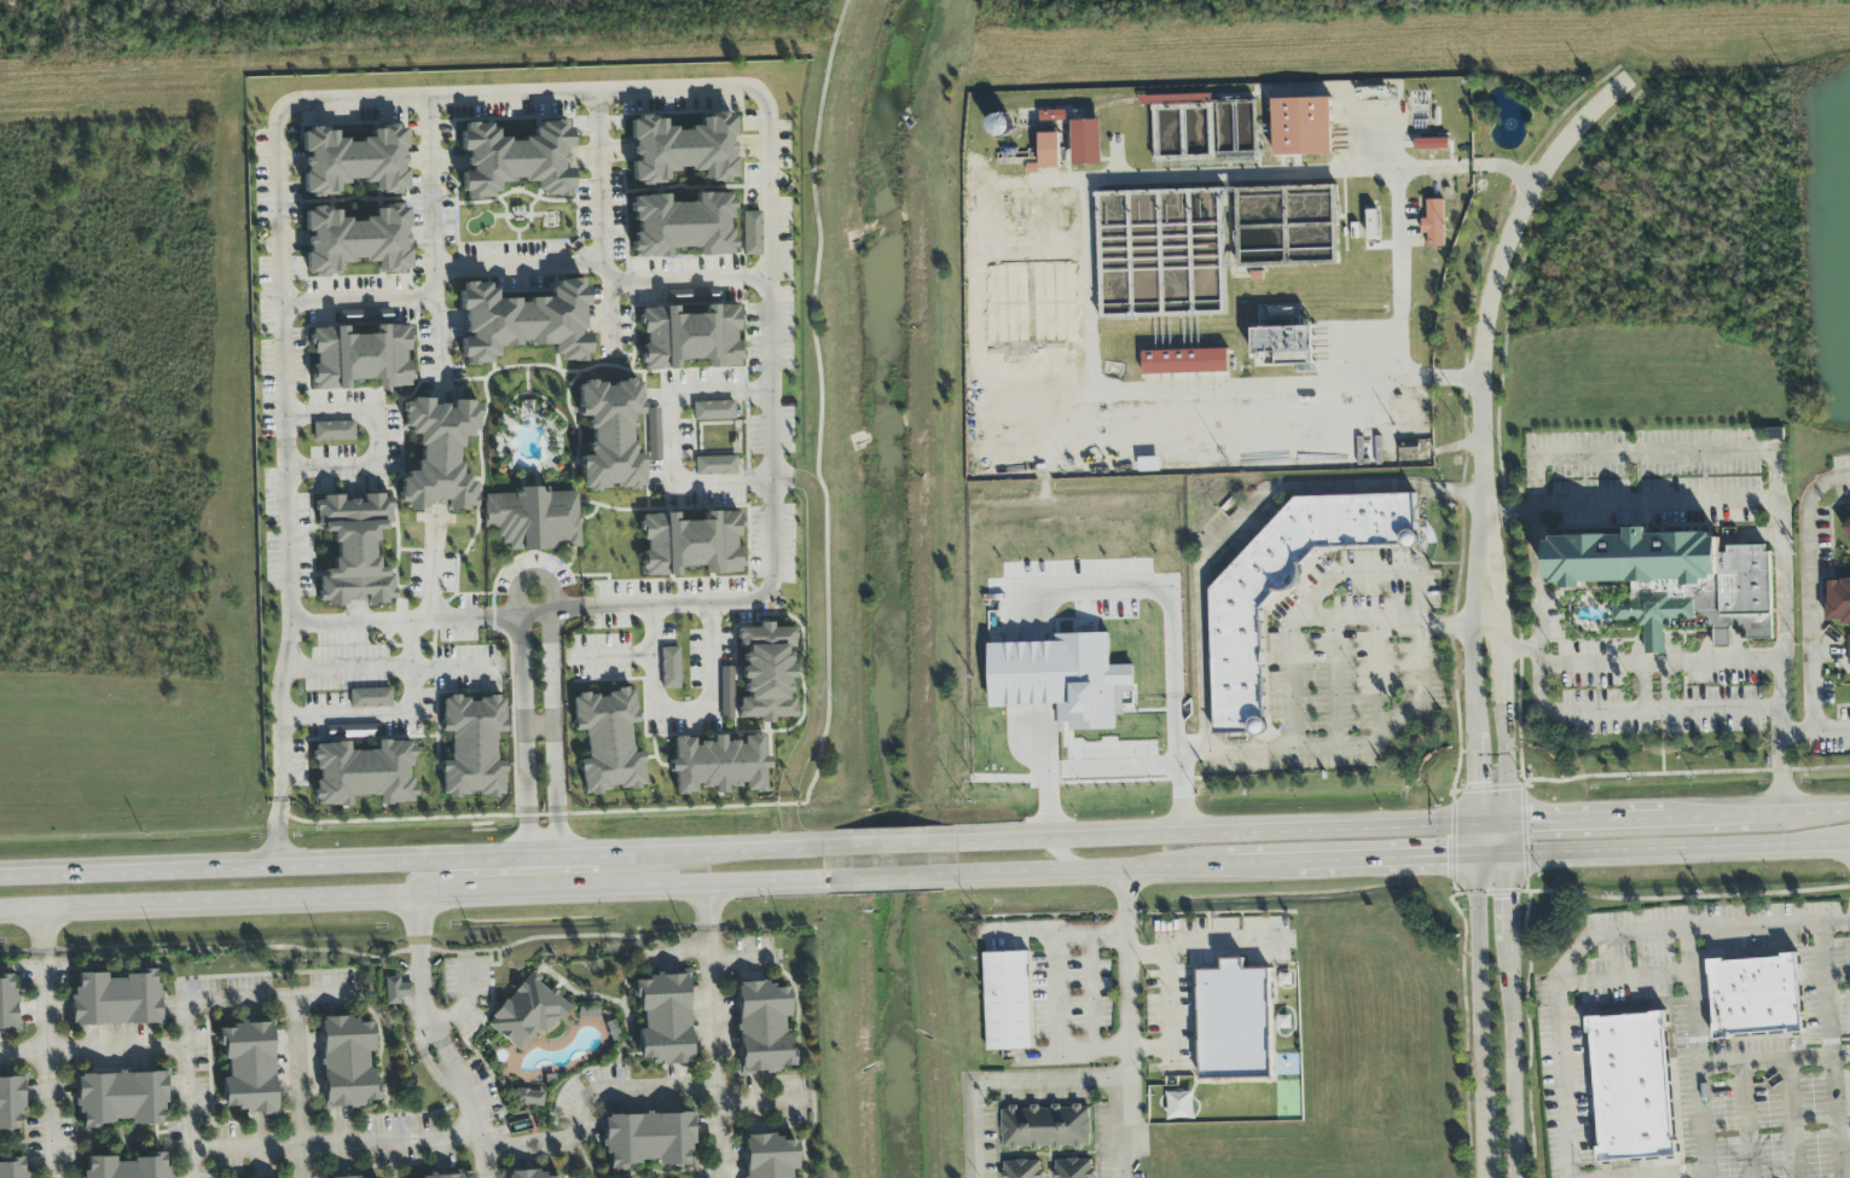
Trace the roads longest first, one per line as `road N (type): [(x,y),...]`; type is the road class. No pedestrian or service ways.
road 1 (residential): [(1480,580),(1481,370),(1501,260),(1548,163),(1631,77)]
road 2 (primary): [(547,858),(0,875)]
road 3 (primary): [(1480,819),(963,842)]
road 4 (primary): [(0,911),(422,898)]
road 5 (tertiary): [(1478,854),(1483,1150)]
road 6 (primary): [(549,890),(824,878)]
road 7 (primary): [(1210,866),(1478,854)]
road 8 (primary): [(969,875),(1210,866)]
road 9 (tertiary): [(1517,1177),(1514,951)]
road 10 (residential): [(1512,818),(1500,652),(1481,625)]
road 11 (primary): [(1652,849),(1849,841)]
road 12 (primary): [(709,853),(547,858)]
road 13 (primary): [(1670,816),(1512,818)]
road 14 (primary): [(824,878),(969,875)]
road 15 (primary): [(963,842),(820,847)]
road 16 (primary): [(1512,852),(1652,849)]
road 17 (primary): [(547,858),(529,872),(437,880),(422,898)]
road 18 (residential): [(1473,716),(1478,854)]
road 19 (primary): [(422,898),(549,890)]

